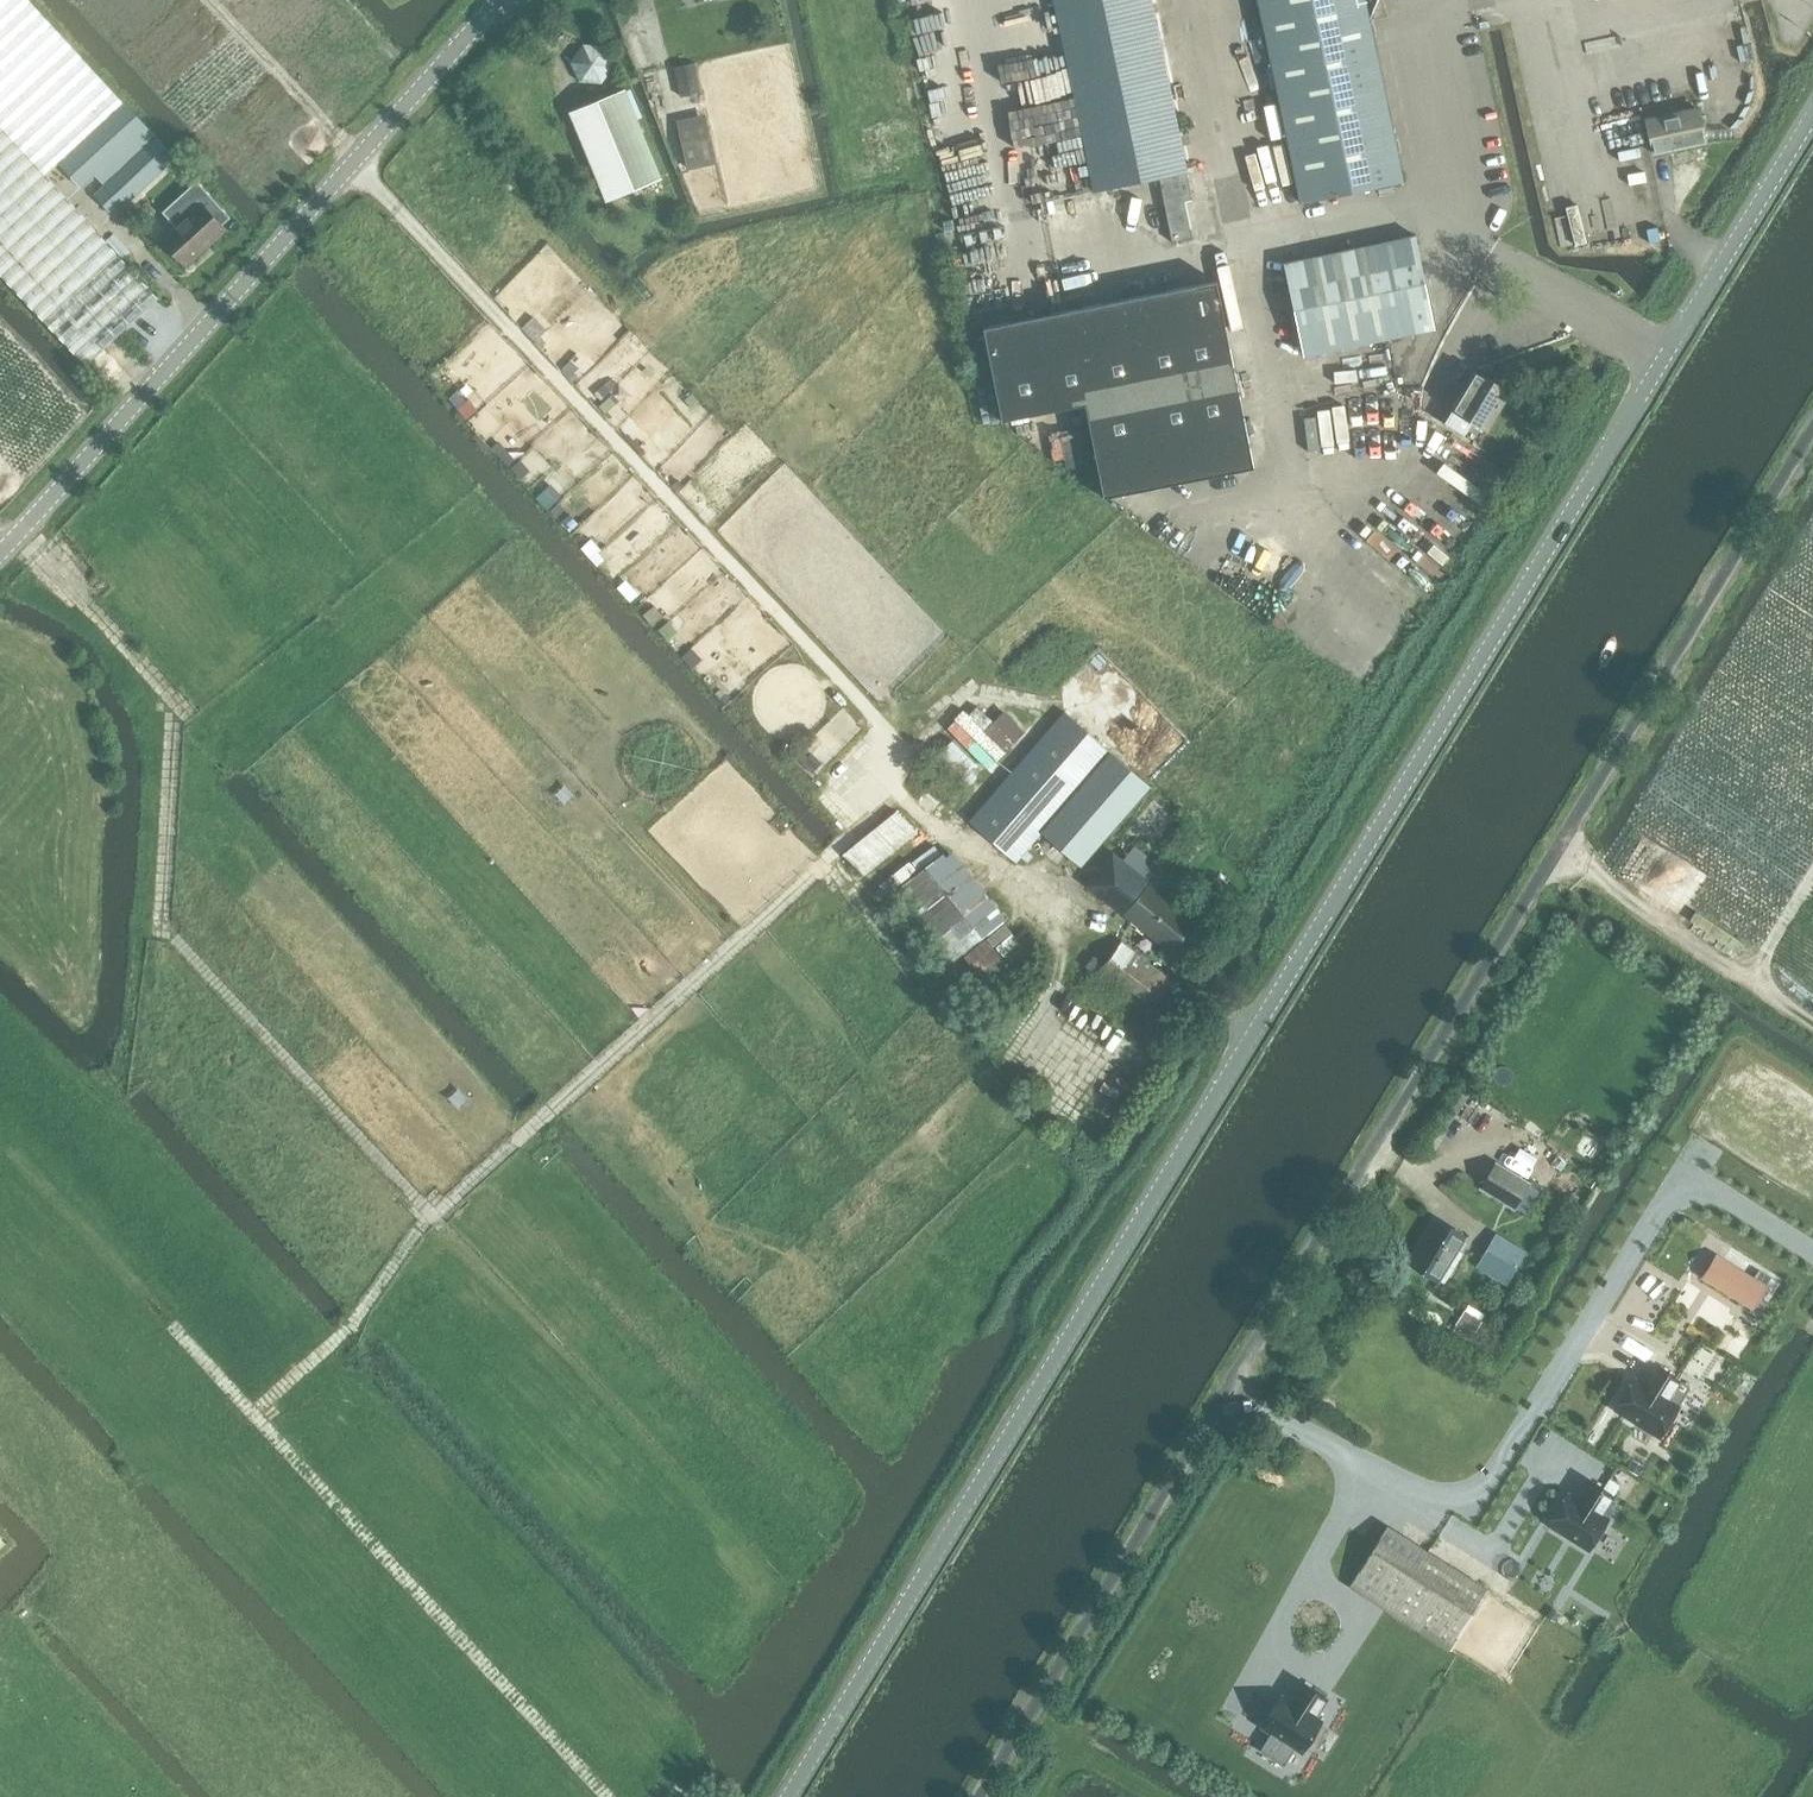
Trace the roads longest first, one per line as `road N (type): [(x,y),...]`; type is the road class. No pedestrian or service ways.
road 1 (tertiary): [(782,1796),(1812,106)]
road 2 (track): [(596,1382),(430,1215),(890,797),(893,734),(351,165)]
road 3 (residential): [(1812,432),(986,1796)]
road 4 (track): [(258,1416),(343,1334),(430,1215),(164,924),(179,706),(0,519)]
road 5 (residential): [(0,553),(496,0)]
road 6 (track): [(610,1796),(146,1296)]
road 7 (track): [(1812,1024),(1705,956),(1559,844)]
road 8 (track): [(359,155),(212,0)]
road 9 (track): [(108,219),(0,105)]
road 10 (track): [(1154,1796),(1032,1724)]

